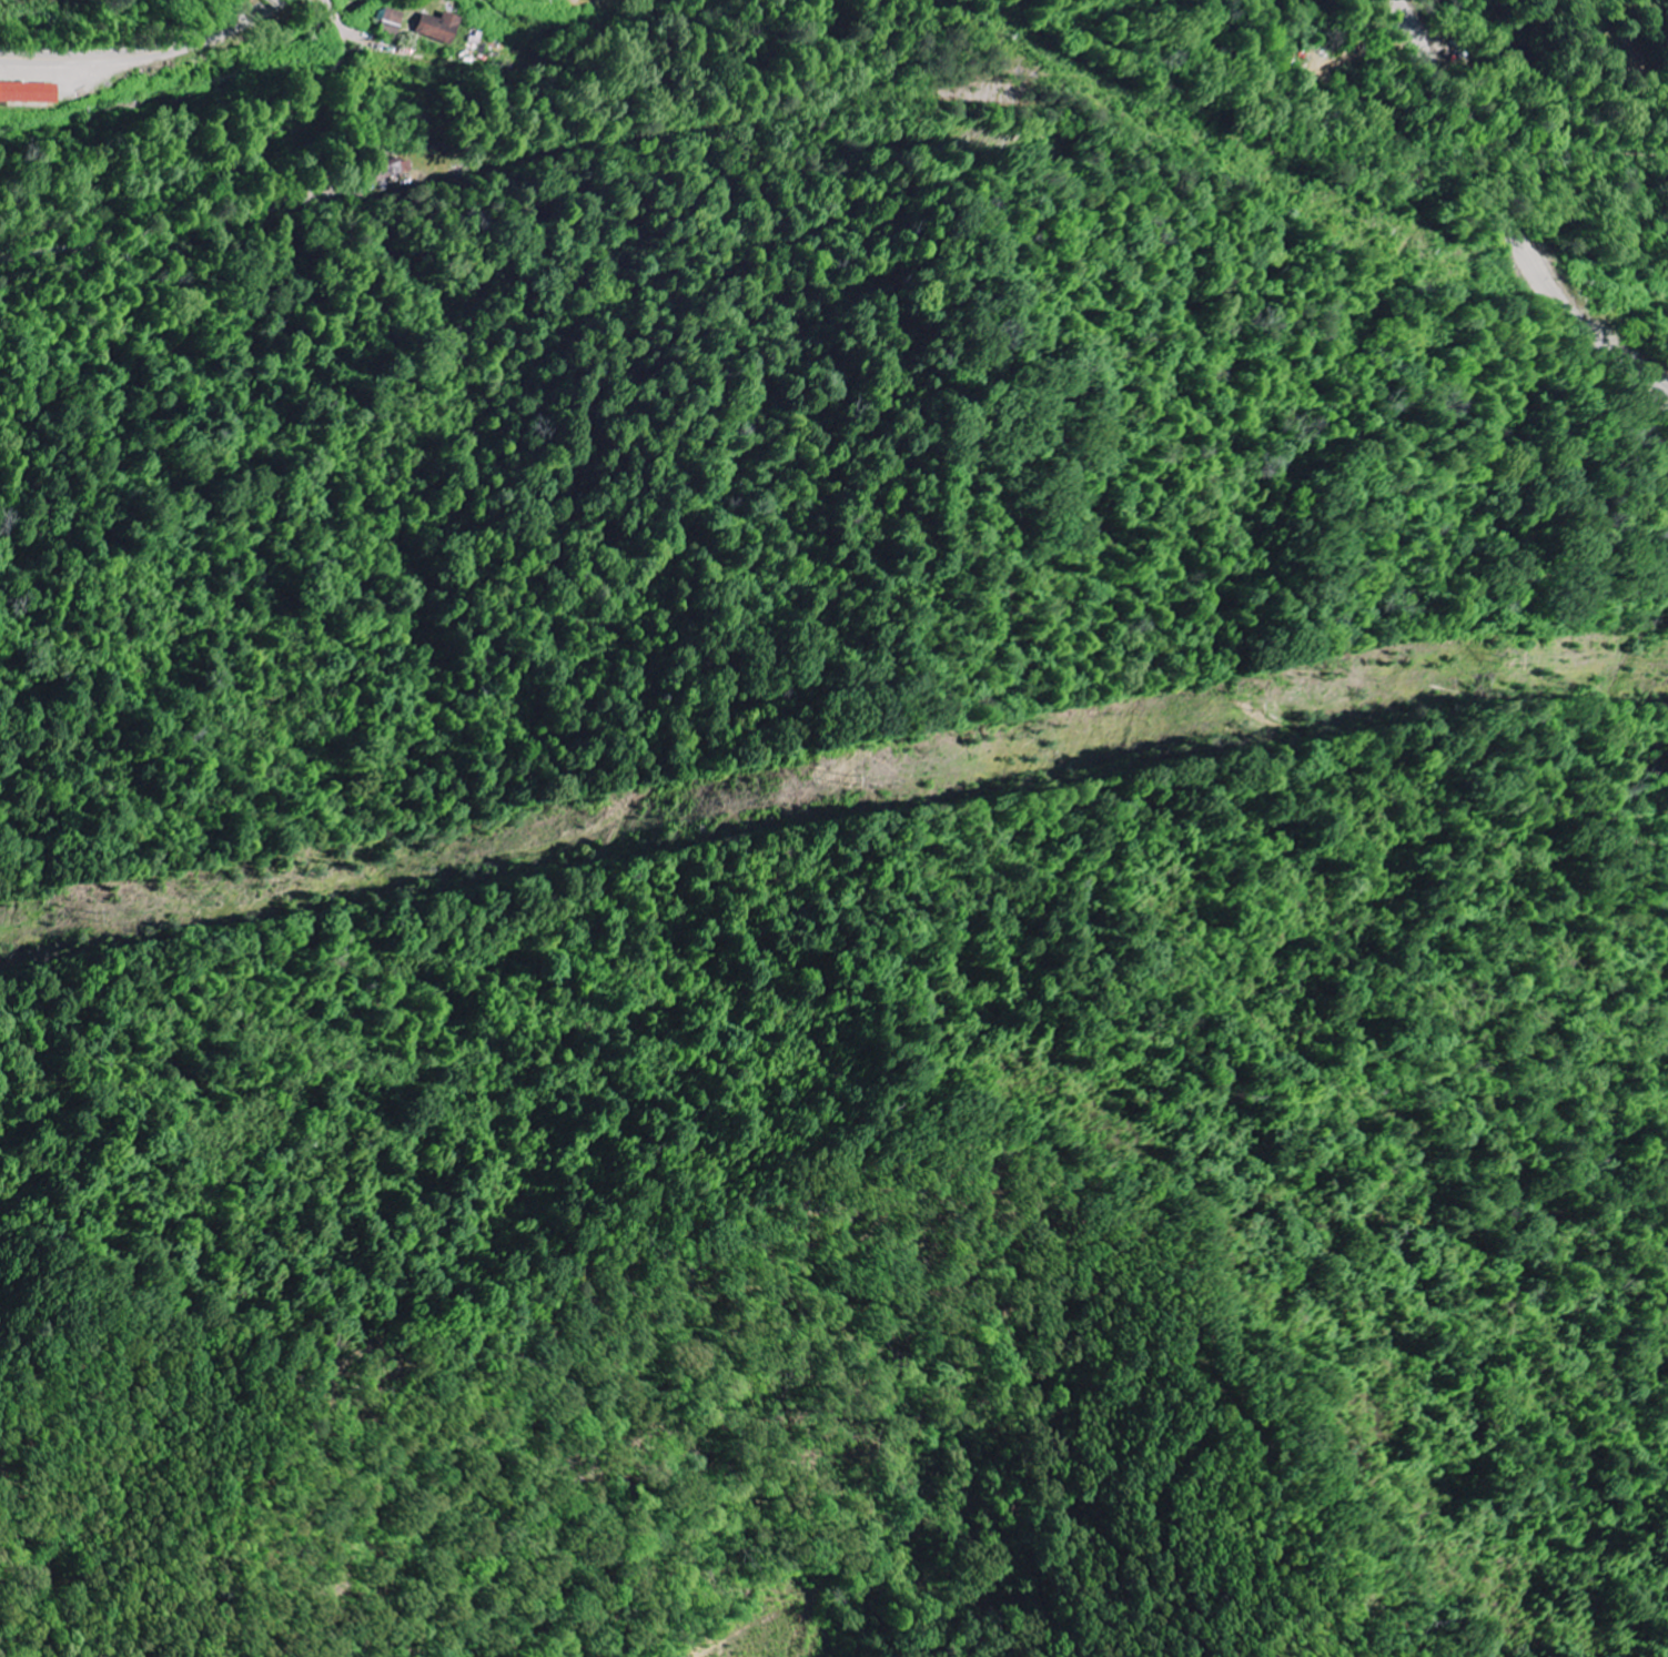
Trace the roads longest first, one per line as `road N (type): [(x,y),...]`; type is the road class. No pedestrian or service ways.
road 1 (secondary): [(1395,0),(1548,285),(1610,353),(1667,397)]
road 2 (secondary): [(0,55),(132,54),(200,39),(280,0)]

